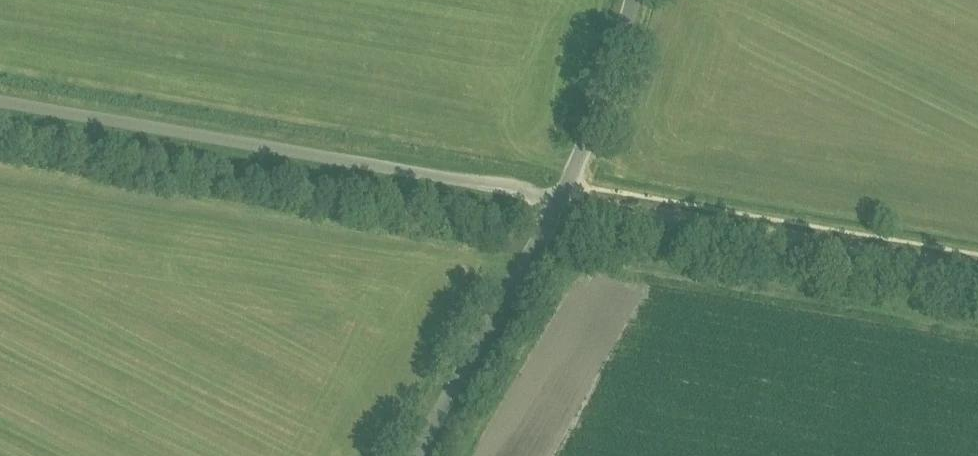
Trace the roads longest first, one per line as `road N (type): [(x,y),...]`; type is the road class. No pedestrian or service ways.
road 1 (unclassified): [(559,196),(0,99)]
road 2 (track): [(559,196),(977,271)]
road 3 (unclassified): [(411,455),(559,196)]
road 4 (unclassified): [(627,0),(559,196)]

